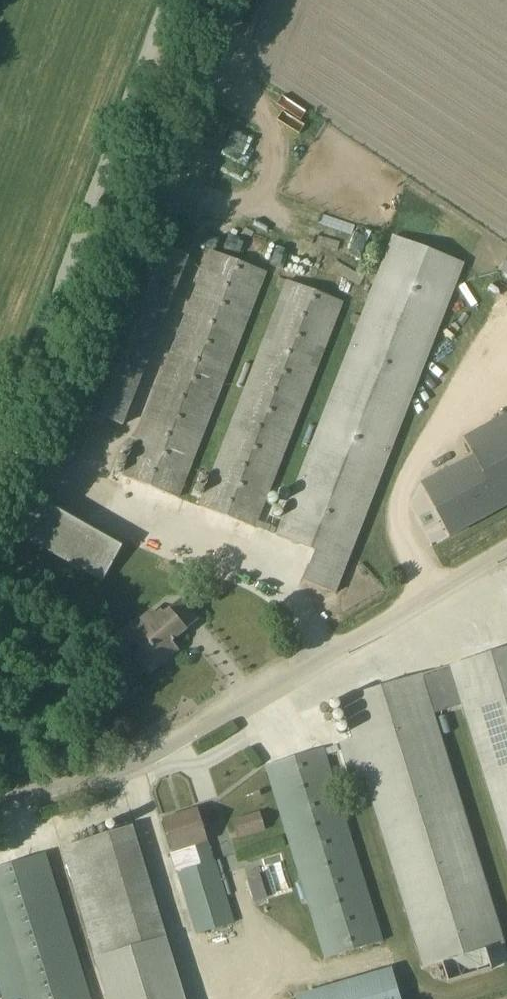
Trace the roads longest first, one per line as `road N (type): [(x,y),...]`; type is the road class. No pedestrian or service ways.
road 1 (unclassified): [(0,801),(117,772),(190,737),(506,549)]
road 2 (unclassified): [(175,0),(0,469)]

